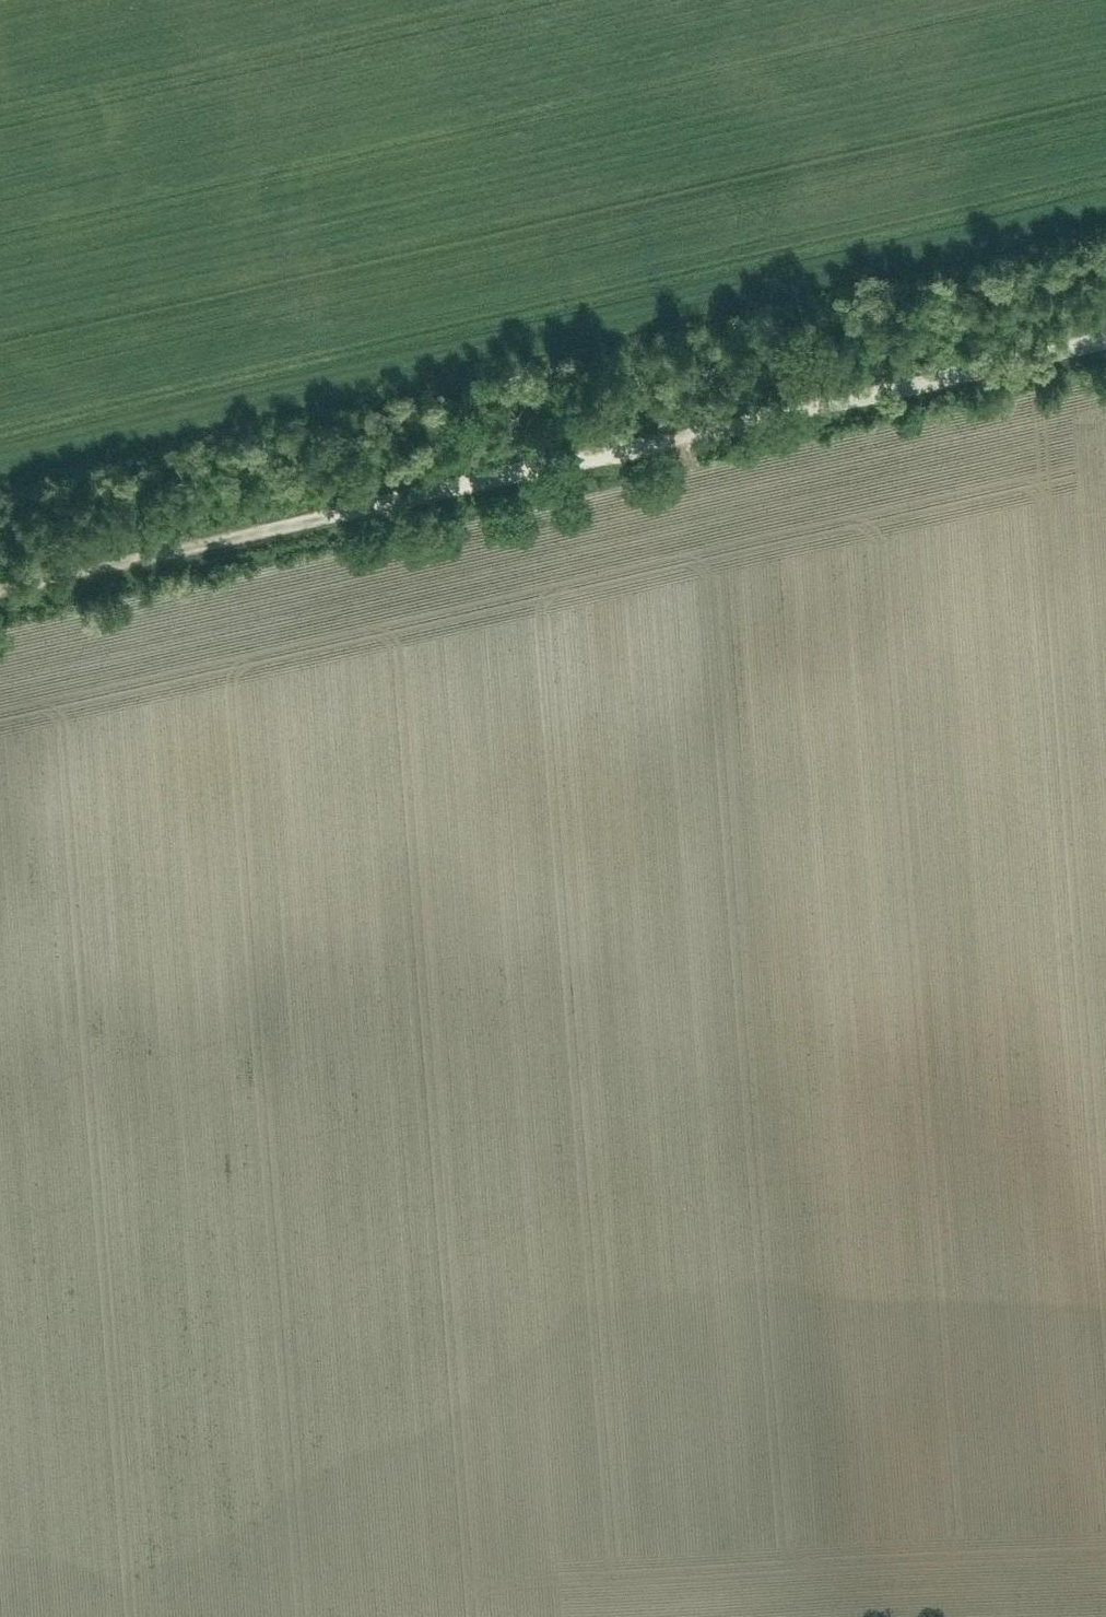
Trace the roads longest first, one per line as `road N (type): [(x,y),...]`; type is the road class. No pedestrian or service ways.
road 1 (track): [(0,567),(377,475),(912,373),(1105,328)]

